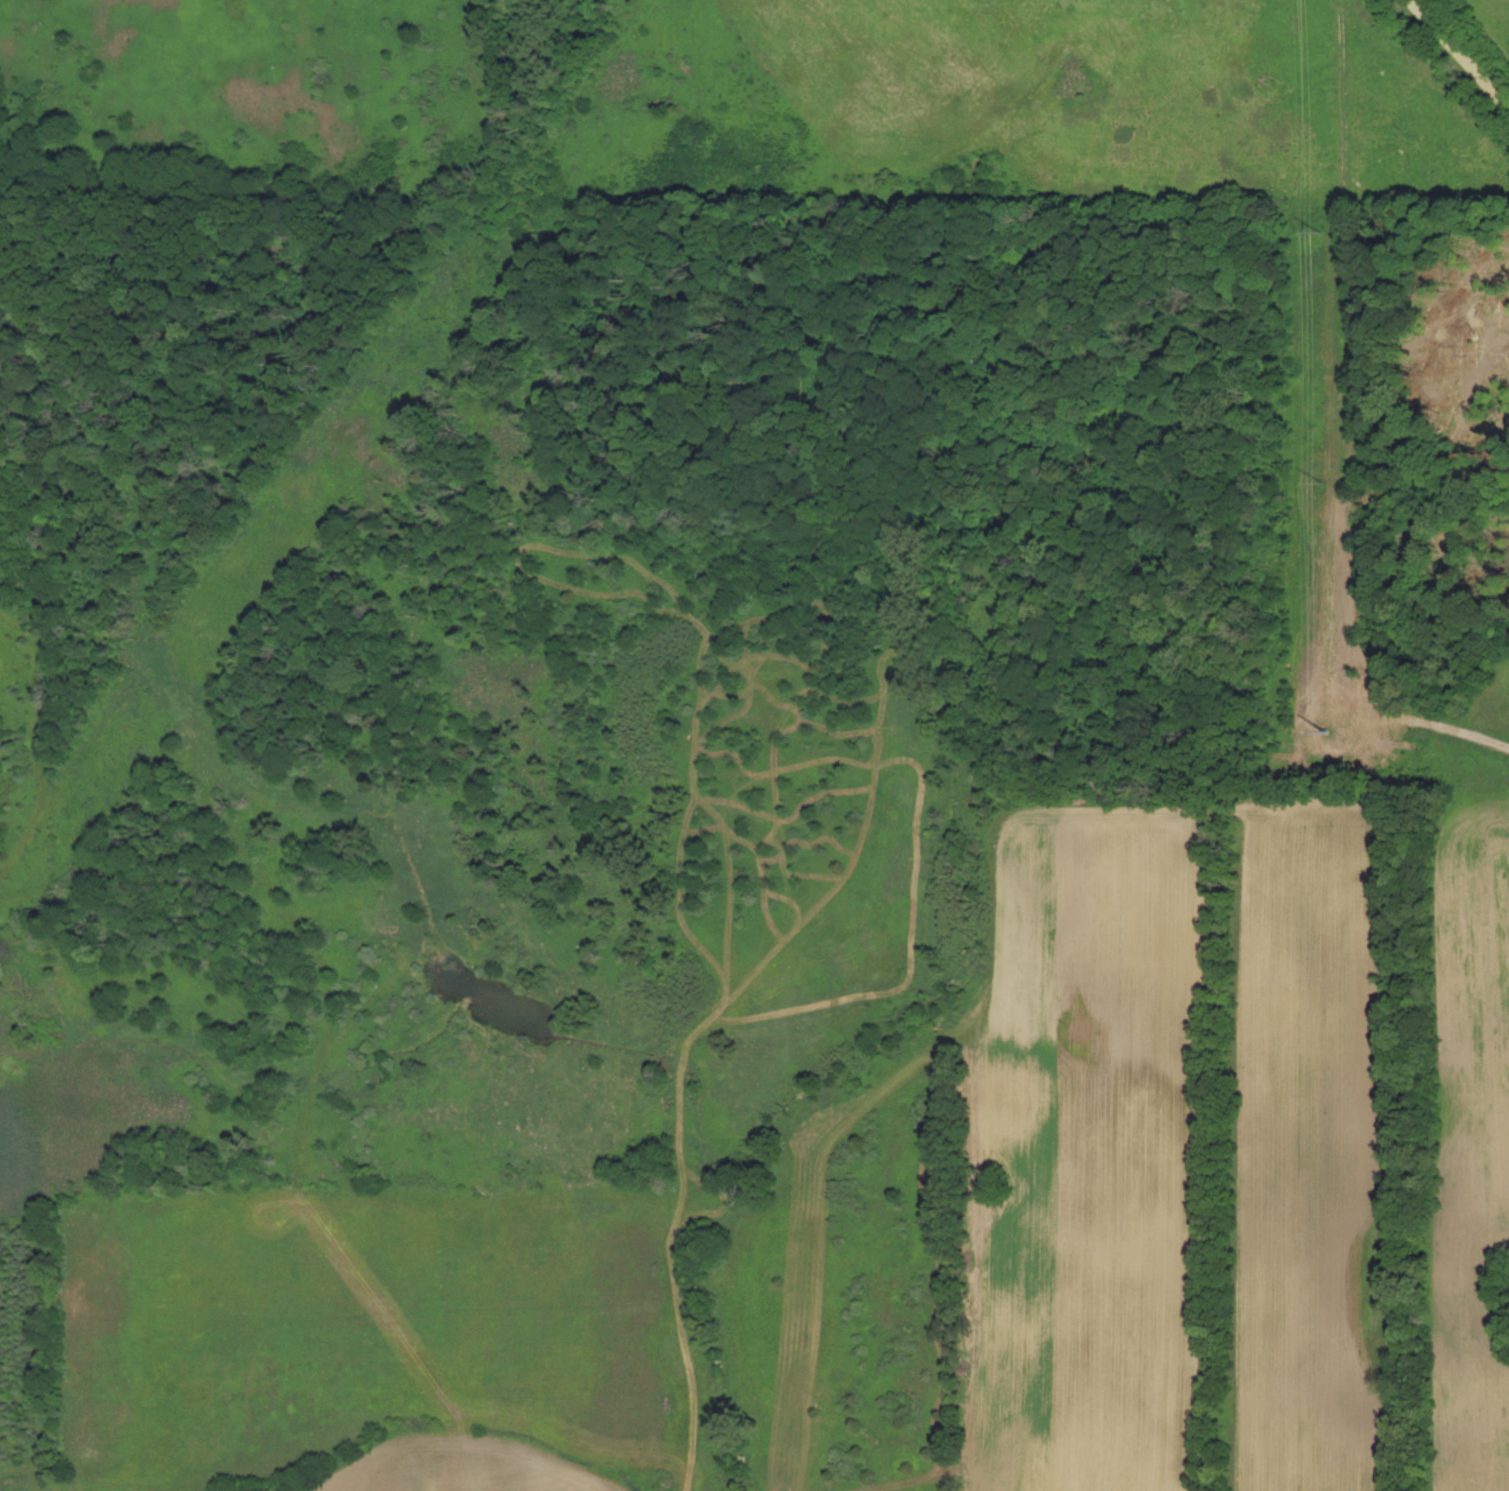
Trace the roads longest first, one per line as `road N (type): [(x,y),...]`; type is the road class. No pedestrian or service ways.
road 1 (residential): [(1508,105),(1407,0)]

